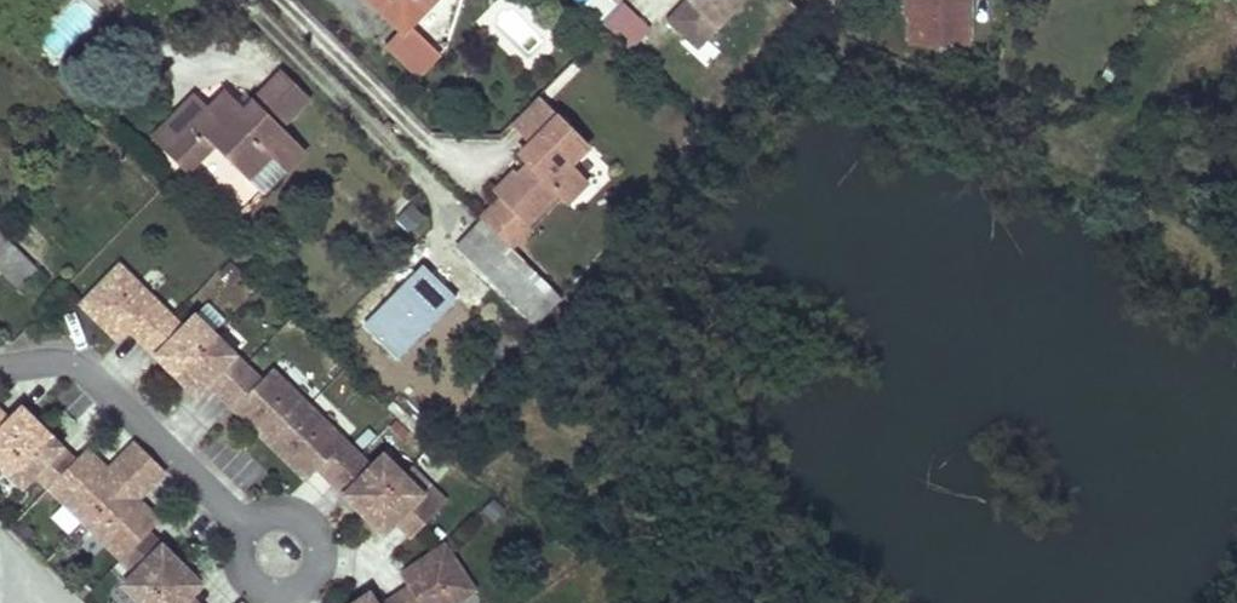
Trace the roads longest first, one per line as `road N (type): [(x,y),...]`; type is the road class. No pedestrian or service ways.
road 1 (residential): [(0,367),(85,366),(284,556)]

